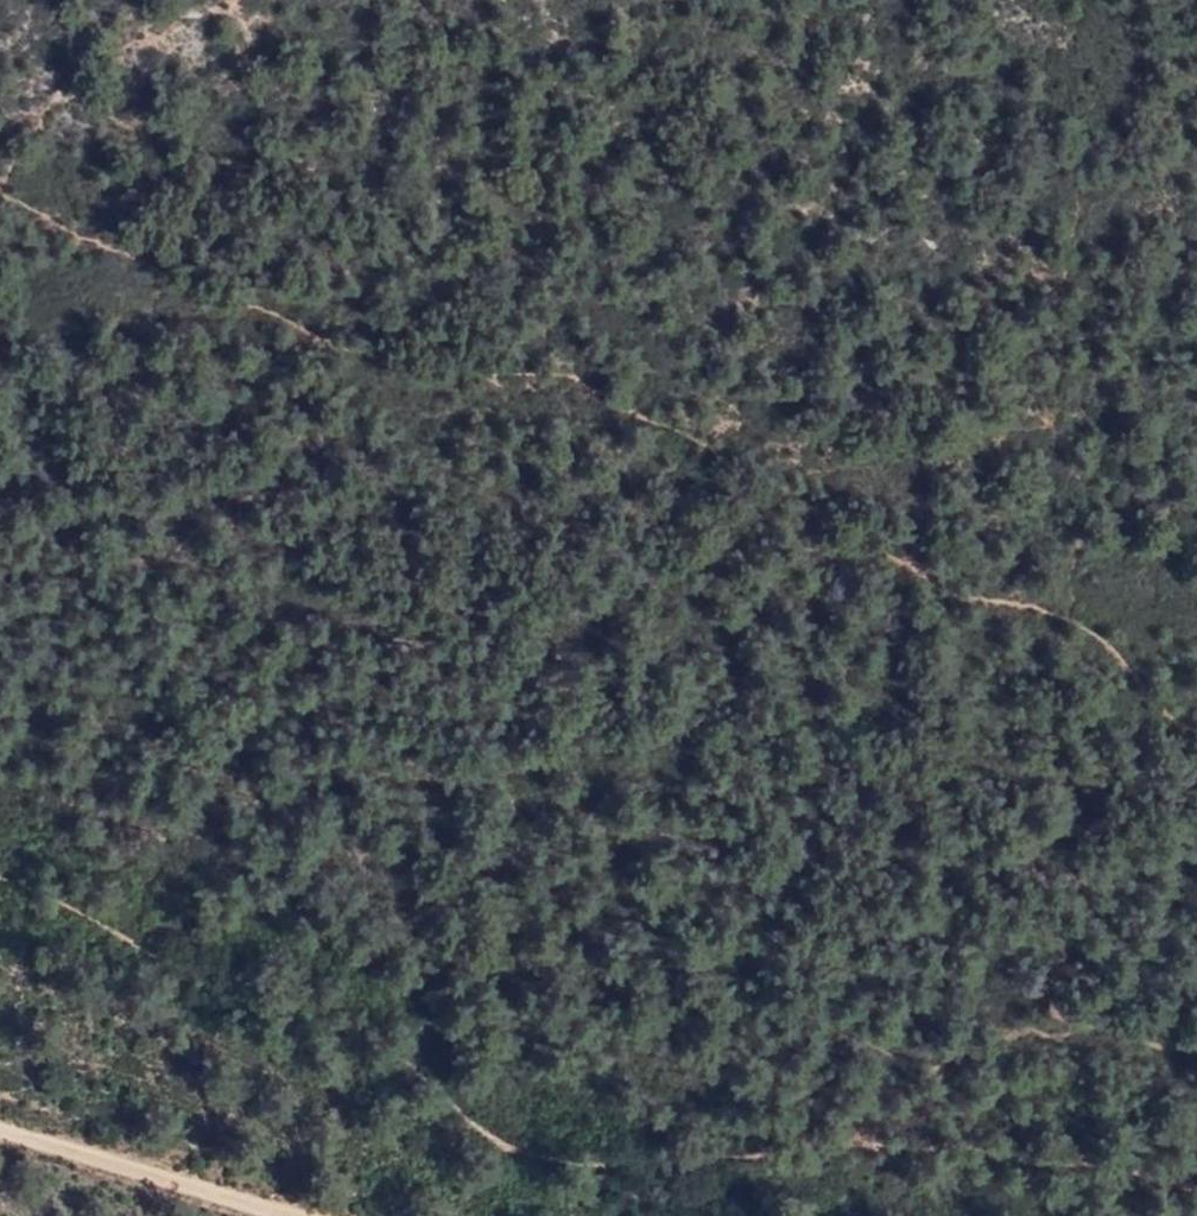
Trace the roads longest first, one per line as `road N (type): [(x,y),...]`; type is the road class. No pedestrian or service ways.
road 1 (track): [(0,1131),(286,1215)]

